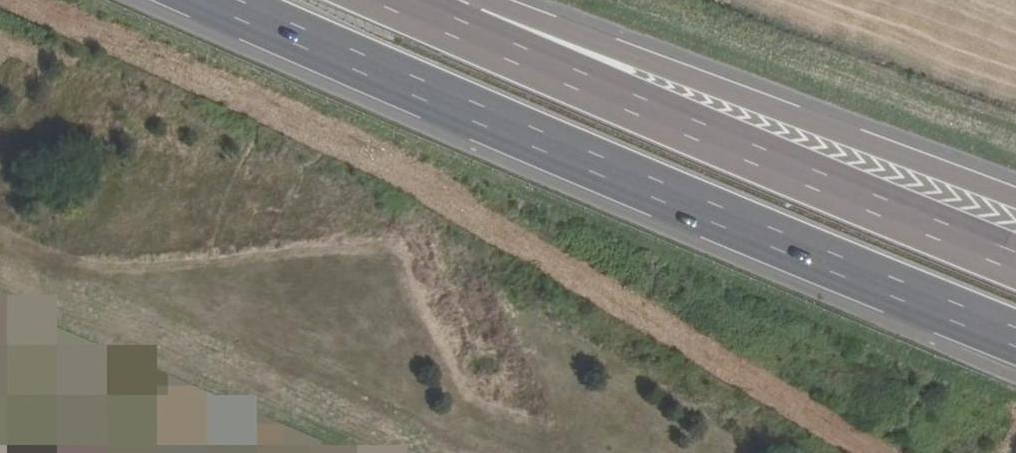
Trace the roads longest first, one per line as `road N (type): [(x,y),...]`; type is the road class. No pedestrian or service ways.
road 1 (motorway): [(219,0),(1015,337)]
road 2 (motorway): [(1015,262),(396,0)]
road 3 (motorway): [(1015,206),(530,21),(441,0)]

